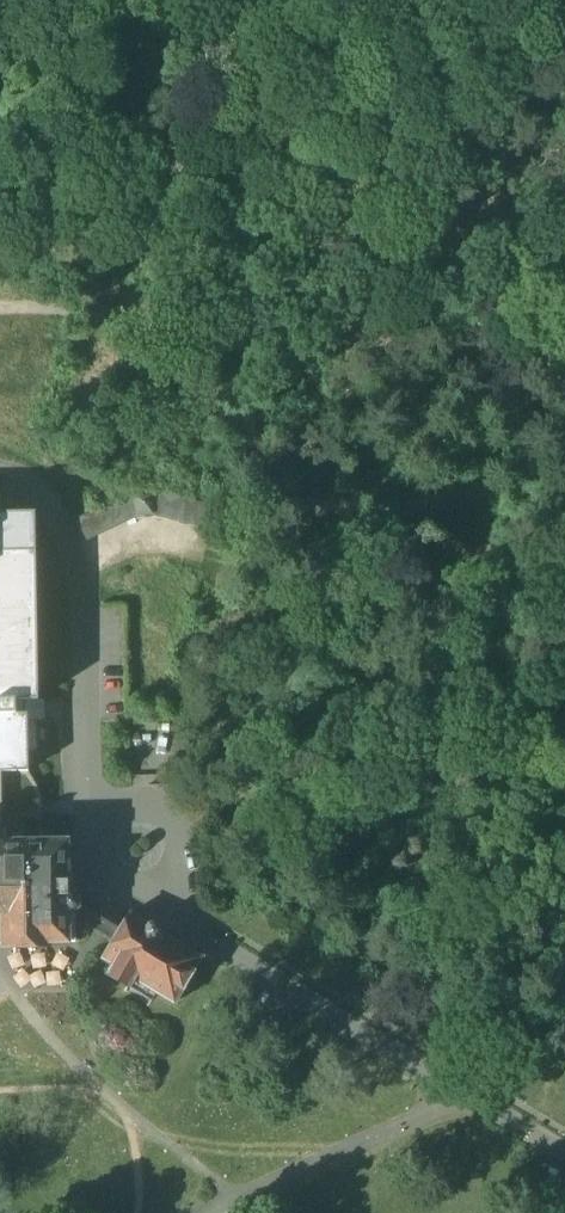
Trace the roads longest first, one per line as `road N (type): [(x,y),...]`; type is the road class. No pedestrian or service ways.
road 1 (track): [(0,308),(94,314),(137,330),(176,357)]

